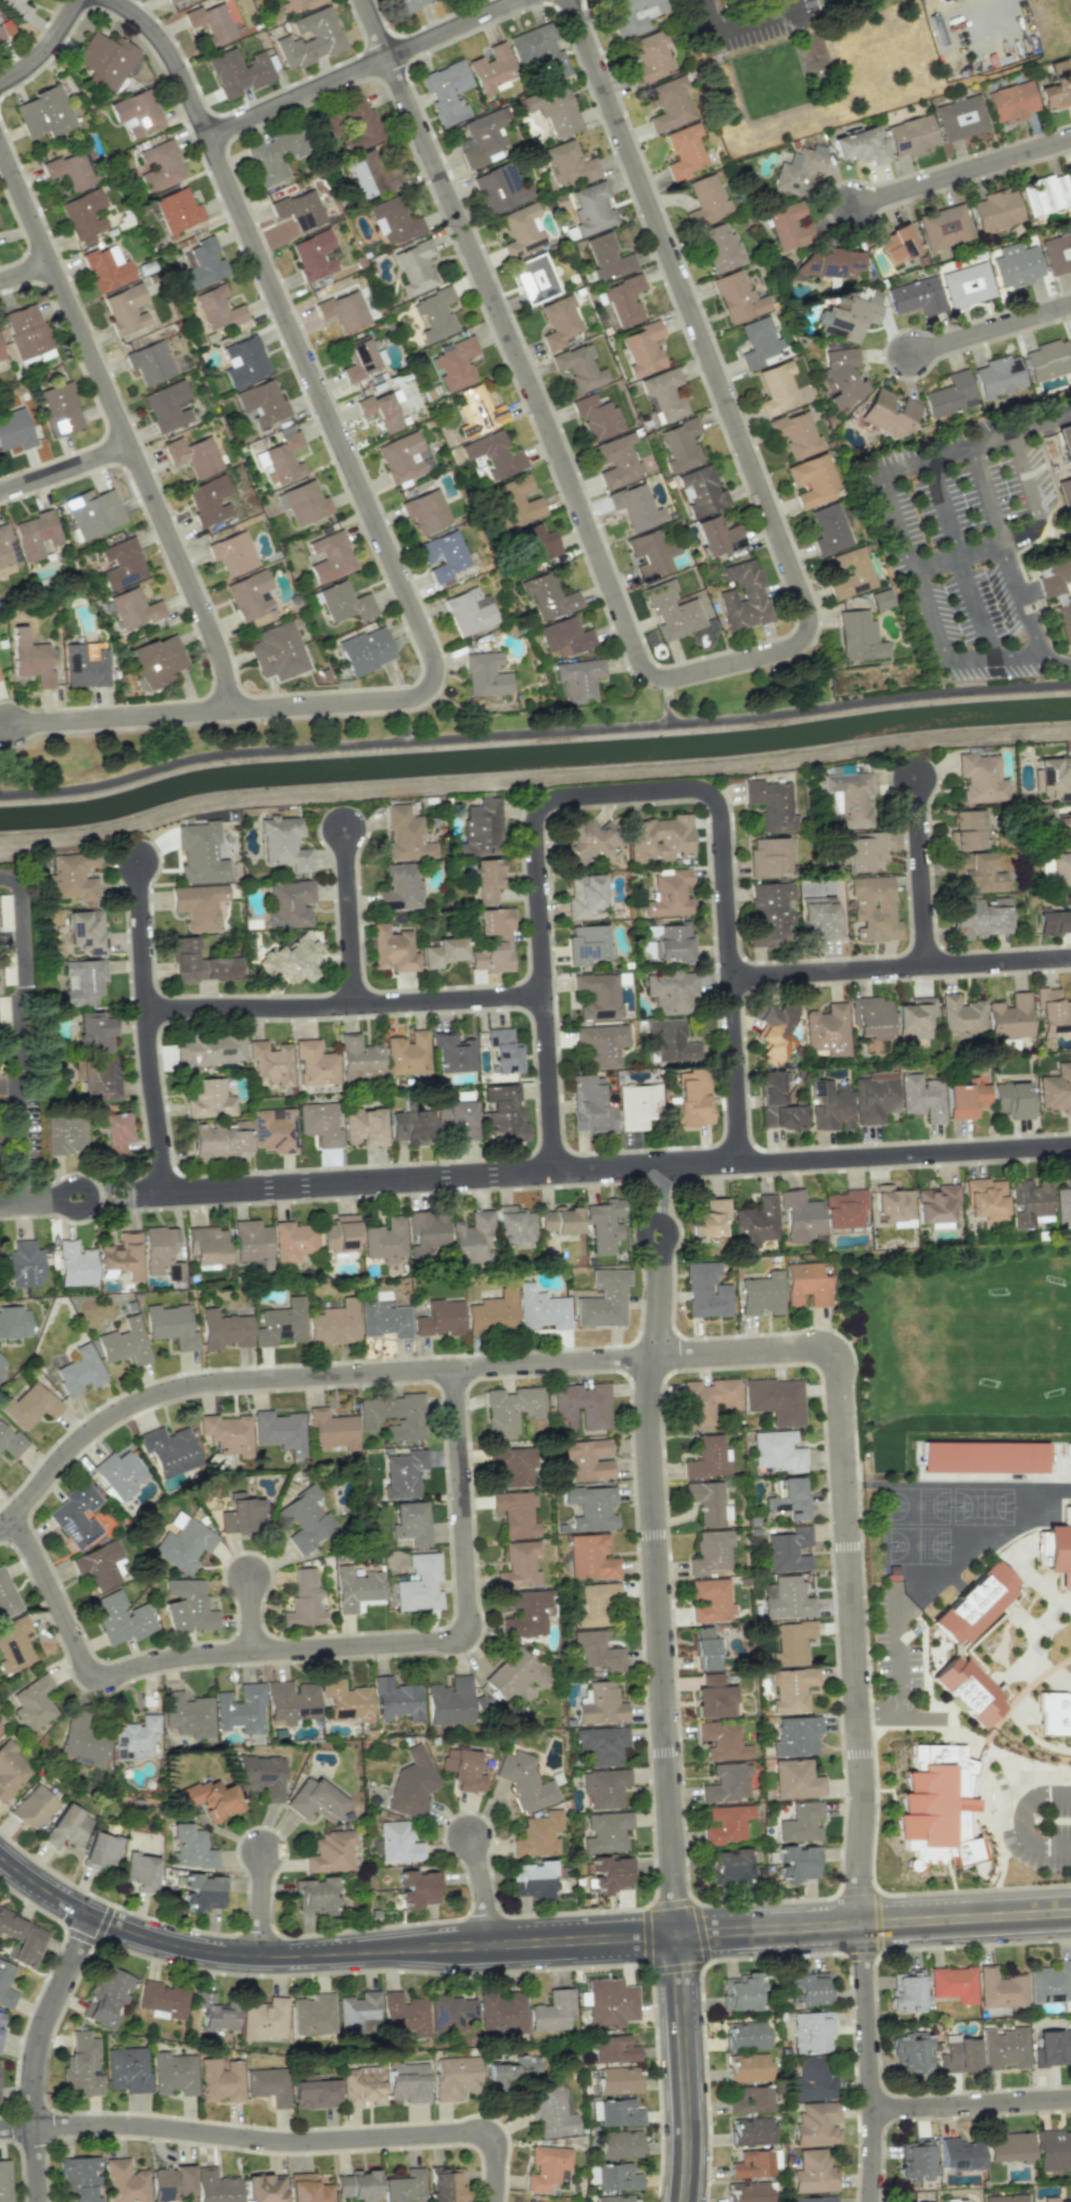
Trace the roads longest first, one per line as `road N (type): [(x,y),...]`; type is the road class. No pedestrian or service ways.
road 1 (residential): [(112,0),(154,35),(183,81),(439,672),(432,692),(407,700),(226,706),(11,726)]
road 2 (residential): [(0,1202),(1070,1146)]
road 3 (residential): [(741,1164),(722,813),(713,796),(696,787),(560,796),(537,814),(554,1173)]
road 4 (residential): [(811,617),(808,633),(792,648),(668,678),(642,662),(363,0)]
road 5 (residential): [(13,1516),(94,1682),(206,1655),(472,1644),(459,1369)]
road 6 (residential): [(653,1359),(219,1381),(161,1392),(85,1437),(0,1527)]
road 7 (tertiary): [(0,1853),(95,1914),(171,1942),(248,1957),(675,1936)]
road 8 (residential): [(572,0),(811,617)]
road 9 (residential): [(0,143),(219,653),(226,706)]
road 10 (residential): [(653,1359),(647,1438),(675,1936)]
road 11 (residential): [(864,1925),(841,1350)]
road 12 (residential): [(36,2126),(305,2141),(493,2131),(495,2201)]
road 13 (residential): [(545,995),(144,1008)]
road 14 (residential): [(523,0),(208,137)]
road 15 (residential): [(1070,956),(730,976)]
road 16 (residential): [(161,1194),(137,859)]
road 17 (residential): [(95,1914),(38,2047),(40,2201)]
road 18 (residential): [(864,1925),(874,2110),(869,2201)]
road 19 (tertiary): [(682,2201),(675,1936)]
road 20 (residential): [(1070,140),(855,205)]
road 21 (tertiary): [(864,1925),(1070,1916)]
road 22 (residential): [(874,2110),(1070,2098)]
road 23 (residential): [(654,1167),(661,1300),(653,1359)]
road 24 (tertiary): [(675,1936),(864,1925)]
road 25 (residential): [(929,964),(916,776)]
road 26 (residential): [(841,1350),(653,1359)]
road 27 (residential): [(353,1004),(345,826)]
road 28 (residential): [(1070,305),(913,355)]
road 29 (residential): [(130,443),(0,491)]

